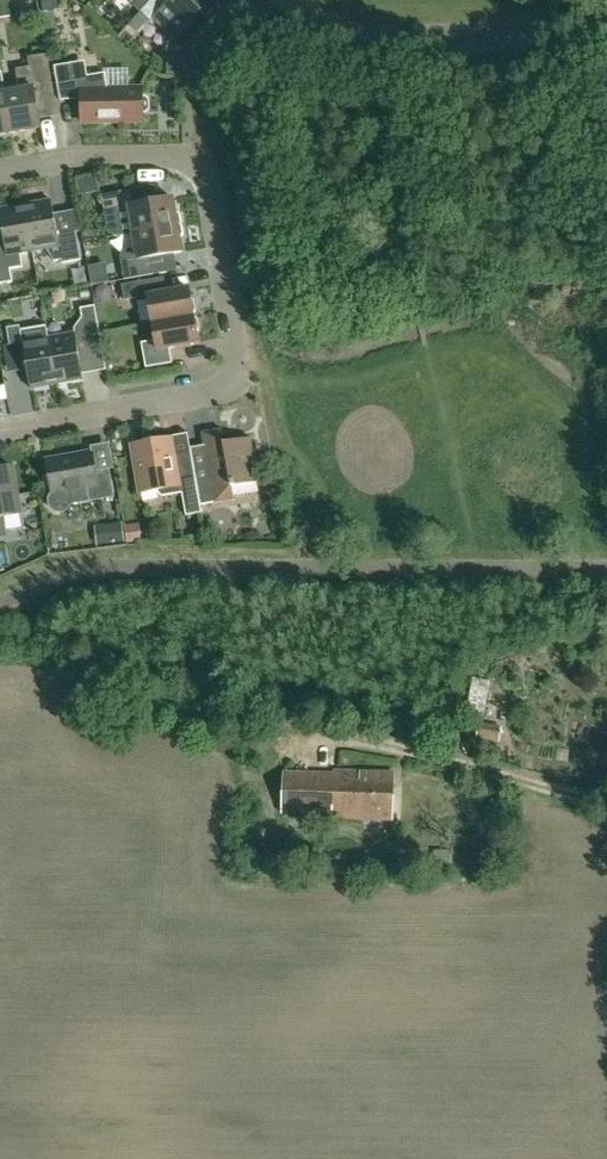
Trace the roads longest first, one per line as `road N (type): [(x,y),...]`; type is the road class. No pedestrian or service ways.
road 1 (residential): [(0,431),(228,389),(238,343),(209,195),(188,160),(106,154),(0,172)]
road 2 (unclassified): [(569,32),(361,44),(332,36),(294,0)]

